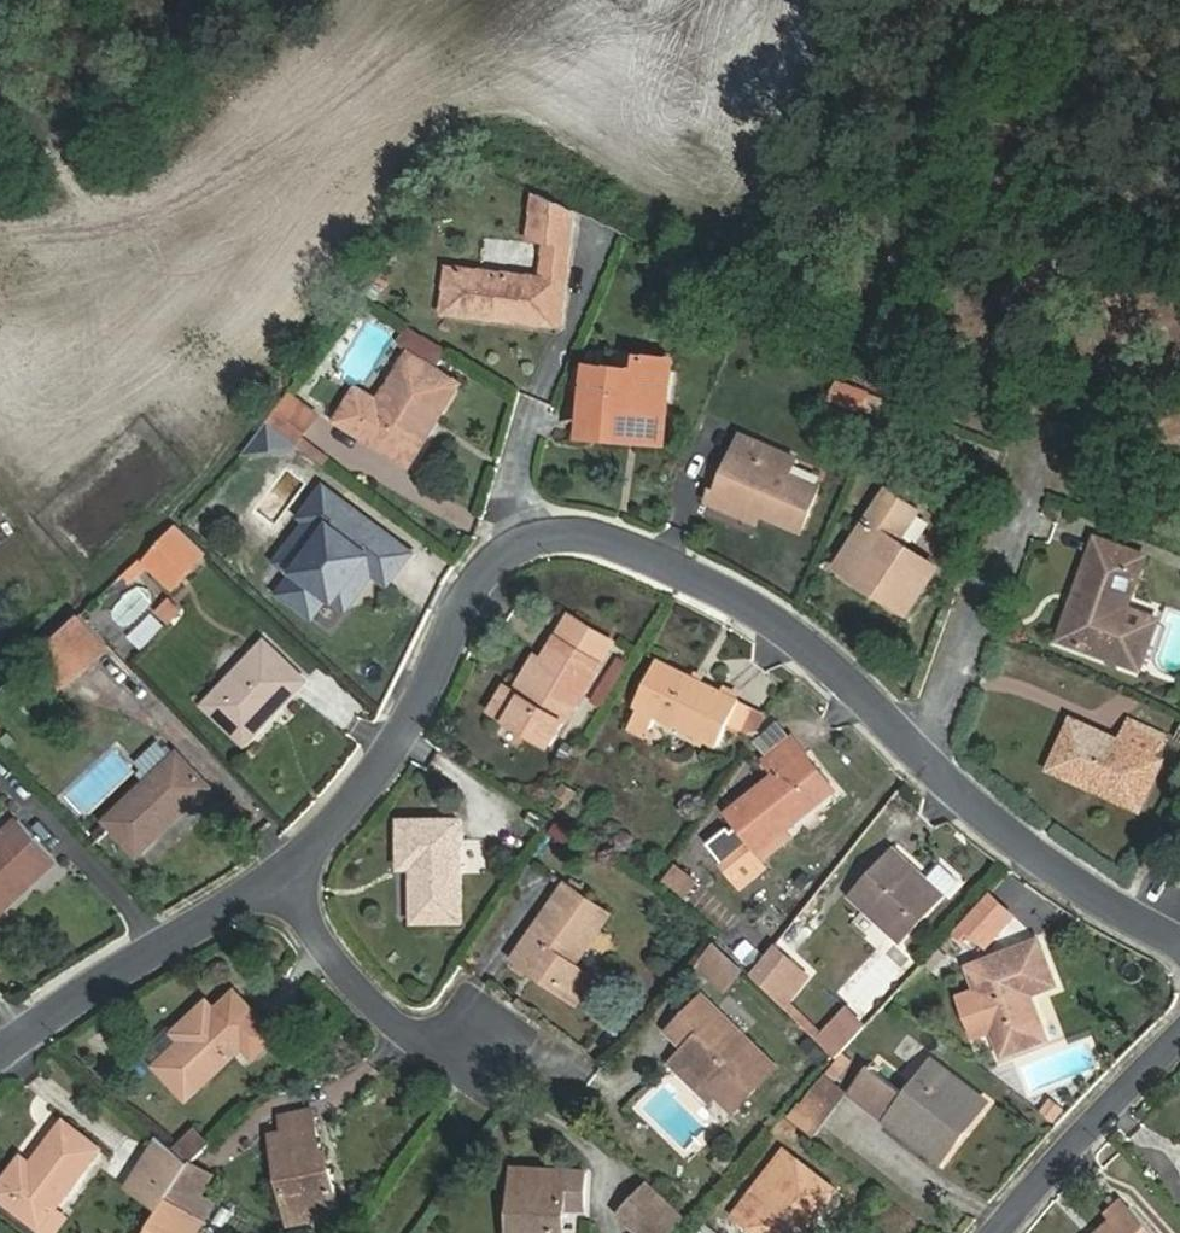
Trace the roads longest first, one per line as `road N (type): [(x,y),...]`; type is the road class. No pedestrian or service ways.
road 1 (residential): [(291,868),(395,759),(463,611),(528,537),(599,529),(765,607),(1125,913),(1179,944)]
road 2 (residential): [(0,1059),(80,997),(291,868)]
road 3 (residential): [(291,868),(349,973),(458,1058),(489,1025)]
road 4 (residential): [(1179,1044),(1055,1166),(1002,1232)]

